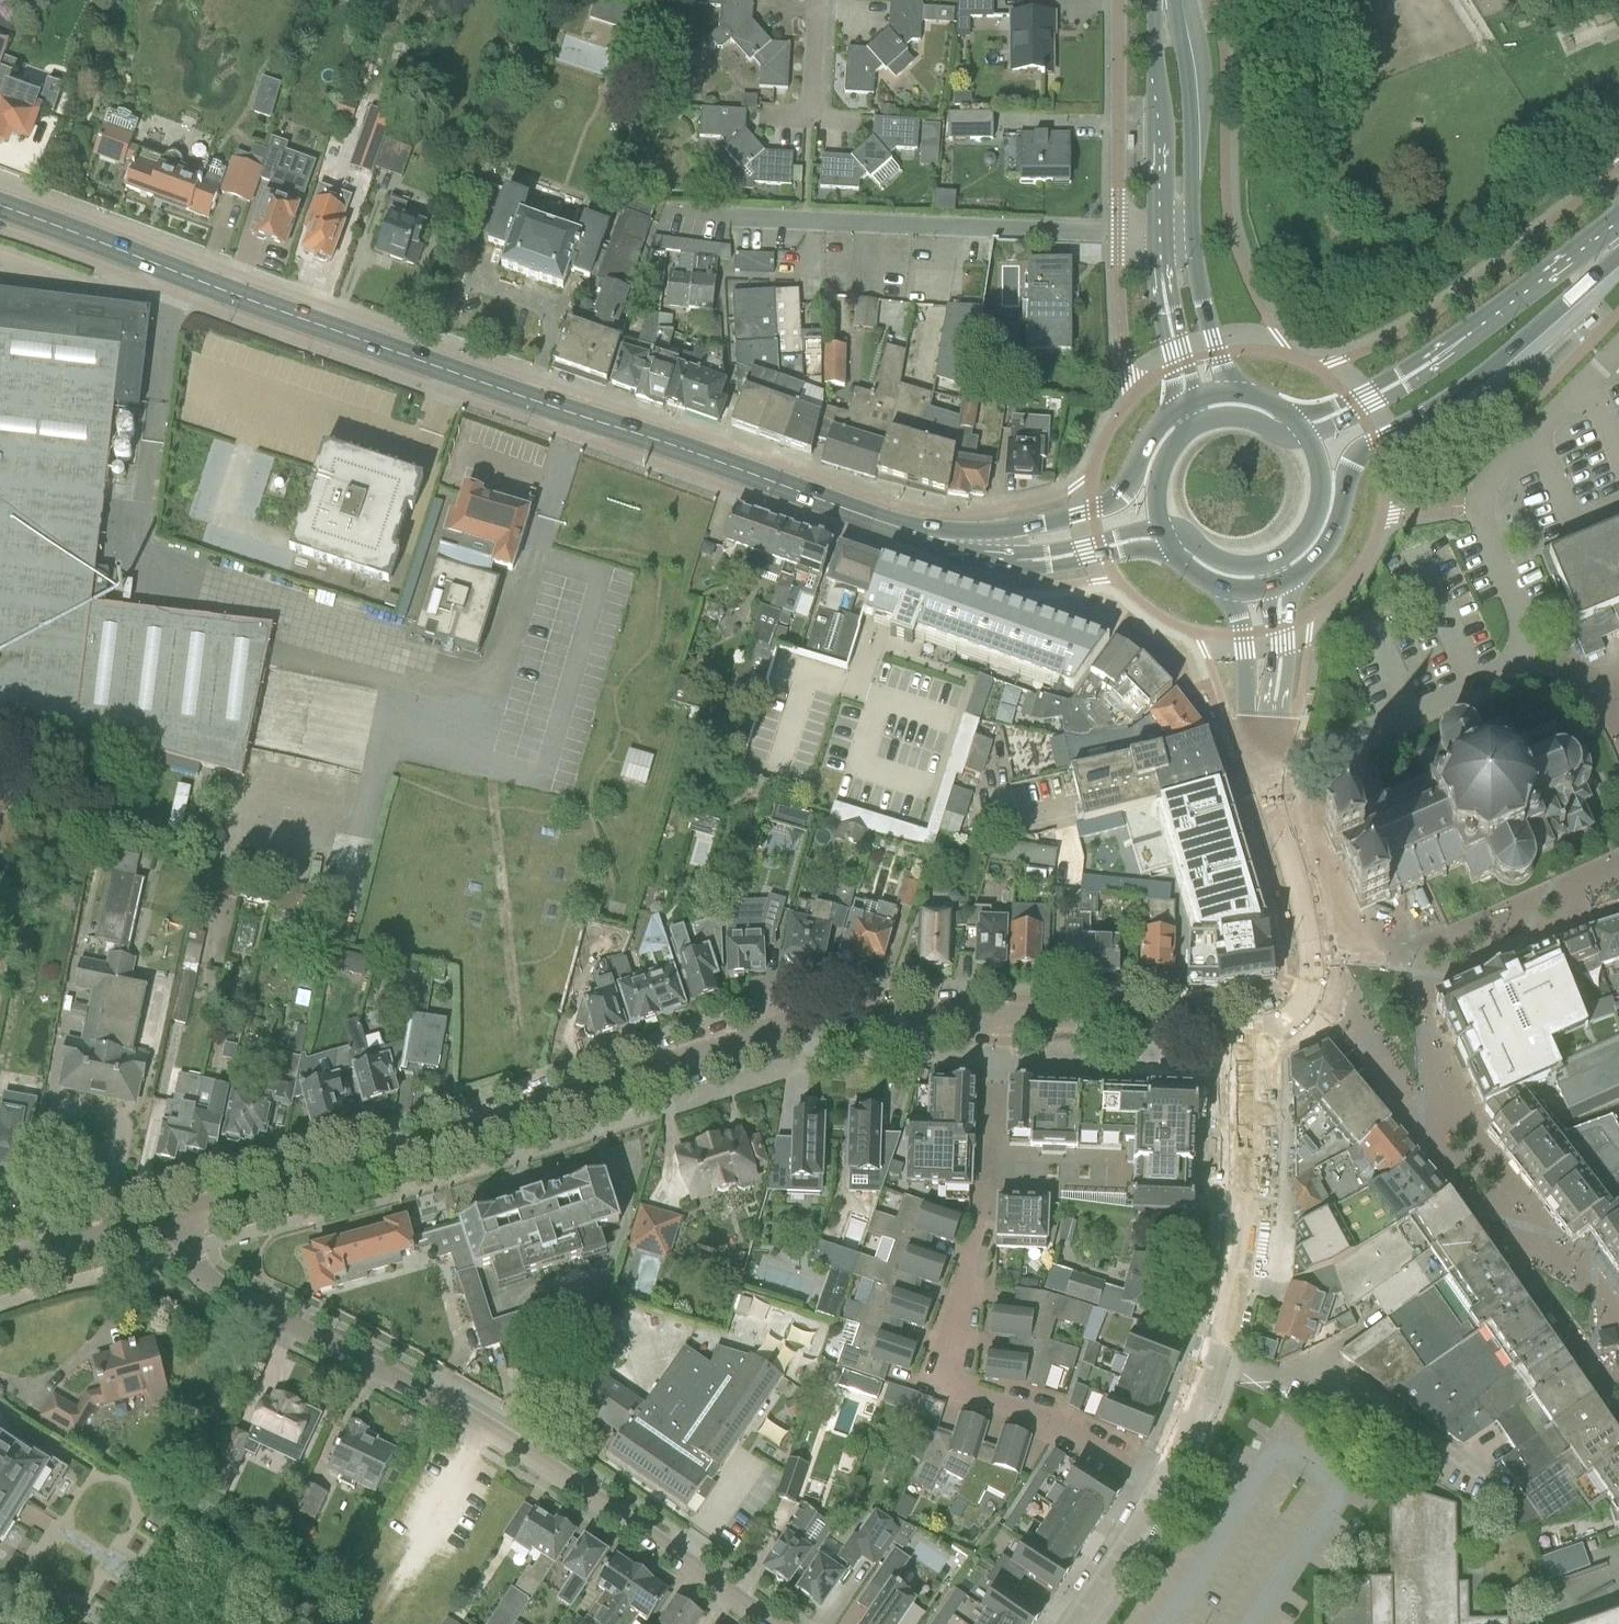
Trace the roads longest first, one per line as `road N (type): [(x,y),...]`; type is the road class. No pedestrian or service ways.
road 1 (residential): [(179,1218),(390,1159),(804,1021),(899,1016),(1249,1036)]
road 2 (secondary): [(929,538),(385,355),(0,211)]
road 3 (residential): [(179,1218),(231,1297),(640,1535),(766,1623)]
road 4 (secondary): [(1290,578),(1326,544),(1352,463),(1508,354),(1618,254)]
road 5 (residential): [(1160,1481),(1217,1361),(1243,1251),(1249,1036)]
road 6 (secondary): [(1236,395),(1197,277),(1190,80),(1169,0)]
road 7 (residential): [(977,1213),(954,1355),(970,1397),(1160,1481)]
road 8 (secondary): [(1173,414),(1144,446),(1116,499),(1038,527),(929,538)]
road 9 (secondary): [(1158,0),(1160,271)]
road 10 (residential): [(1258,757),(1321,965),(1309,994)]
road 11 (residential): [(1119,0),(1117,237)]
road 12 (secondary): [(1618,231),(1595,238),(1447,350)]
road 13 (residential): [(0,1266),(179,1218)]
road 14 (residential): [(1228,589),(1243,637),(1258,757)]
road 15 (secondary): [(1447,350),(1440,365),(1403,389),(1306,436)]
road 16 (residential): [(1070,1623),(1160,1481)]
road 17 (secondary): [(1447,350),(1297,421)]
road 18 (secondary): [(1012,560),(1053,568),(1167,548)]
road 19 (secondary): [(1267,564),(1298,545),(1317,514),(1320,472),(1306,436)]
road 20 (secondary): [(1012,560),(1159,528)]
road 21 (secondary): [(1160,271),(1173,414)]
road 22 (secondary): [(1160,271),(1170,282),(1195,402)]
road 23 (residential): [(1273,711),(1284,690),(1290,578)]
road 24 (residential): [(1273,711),(1267,586)]

